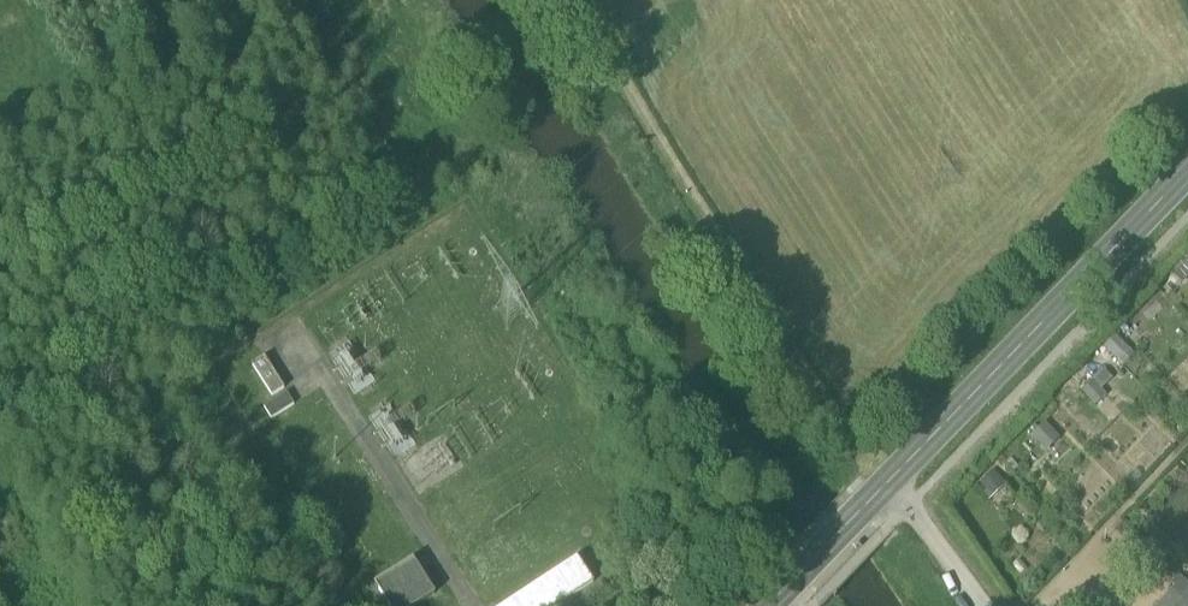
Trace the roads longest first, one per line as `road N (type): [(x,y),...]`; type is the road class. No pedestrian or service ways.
road 1 (secondary): [(1187,173),(772,605)]

